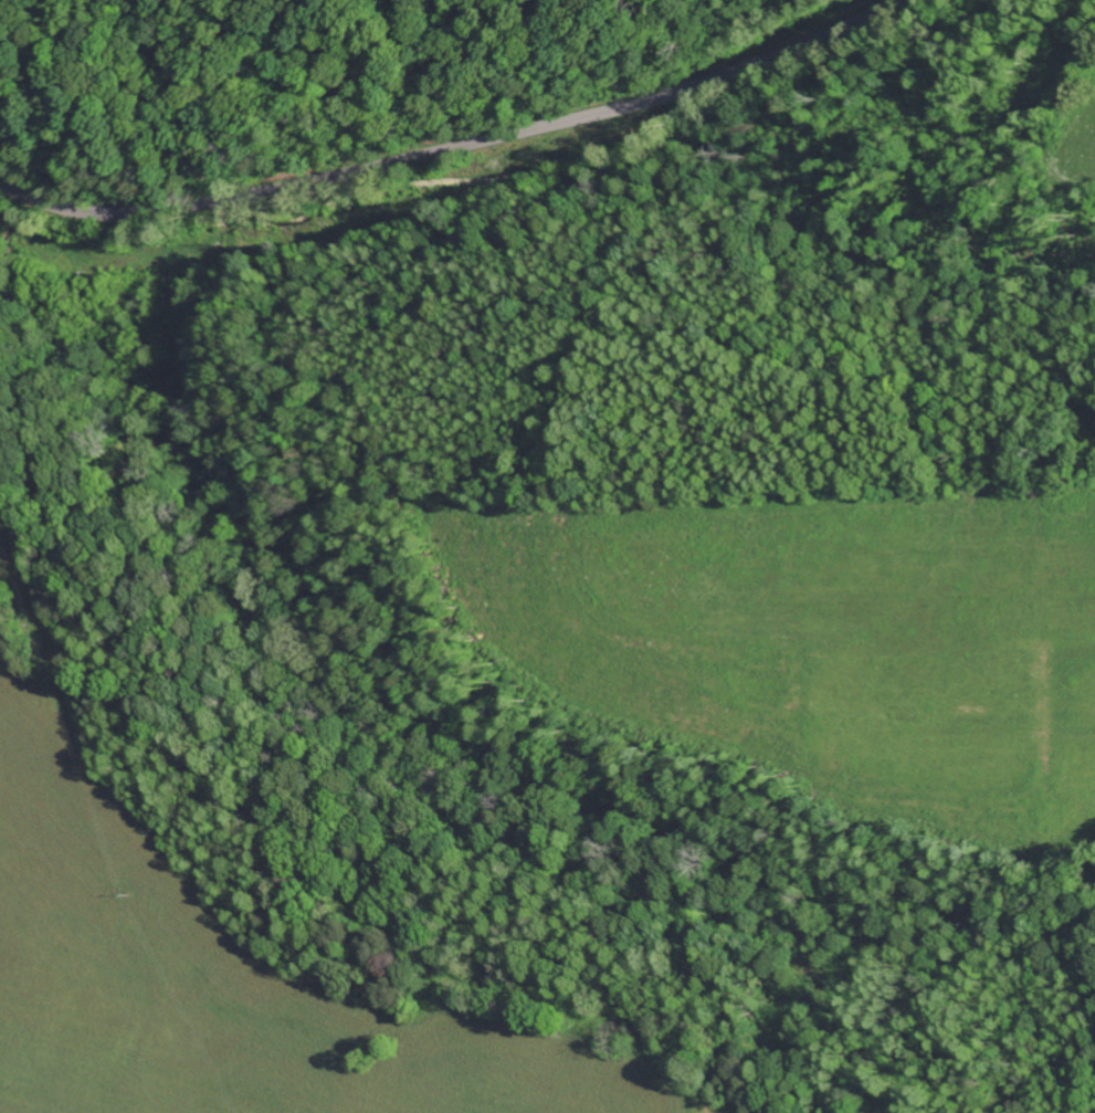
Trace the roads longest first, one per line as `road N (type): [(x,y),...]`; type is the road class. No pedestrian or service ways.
road 1 (residential): [(0,189),(36,202),(141,213),(710,86),(912,0)]

